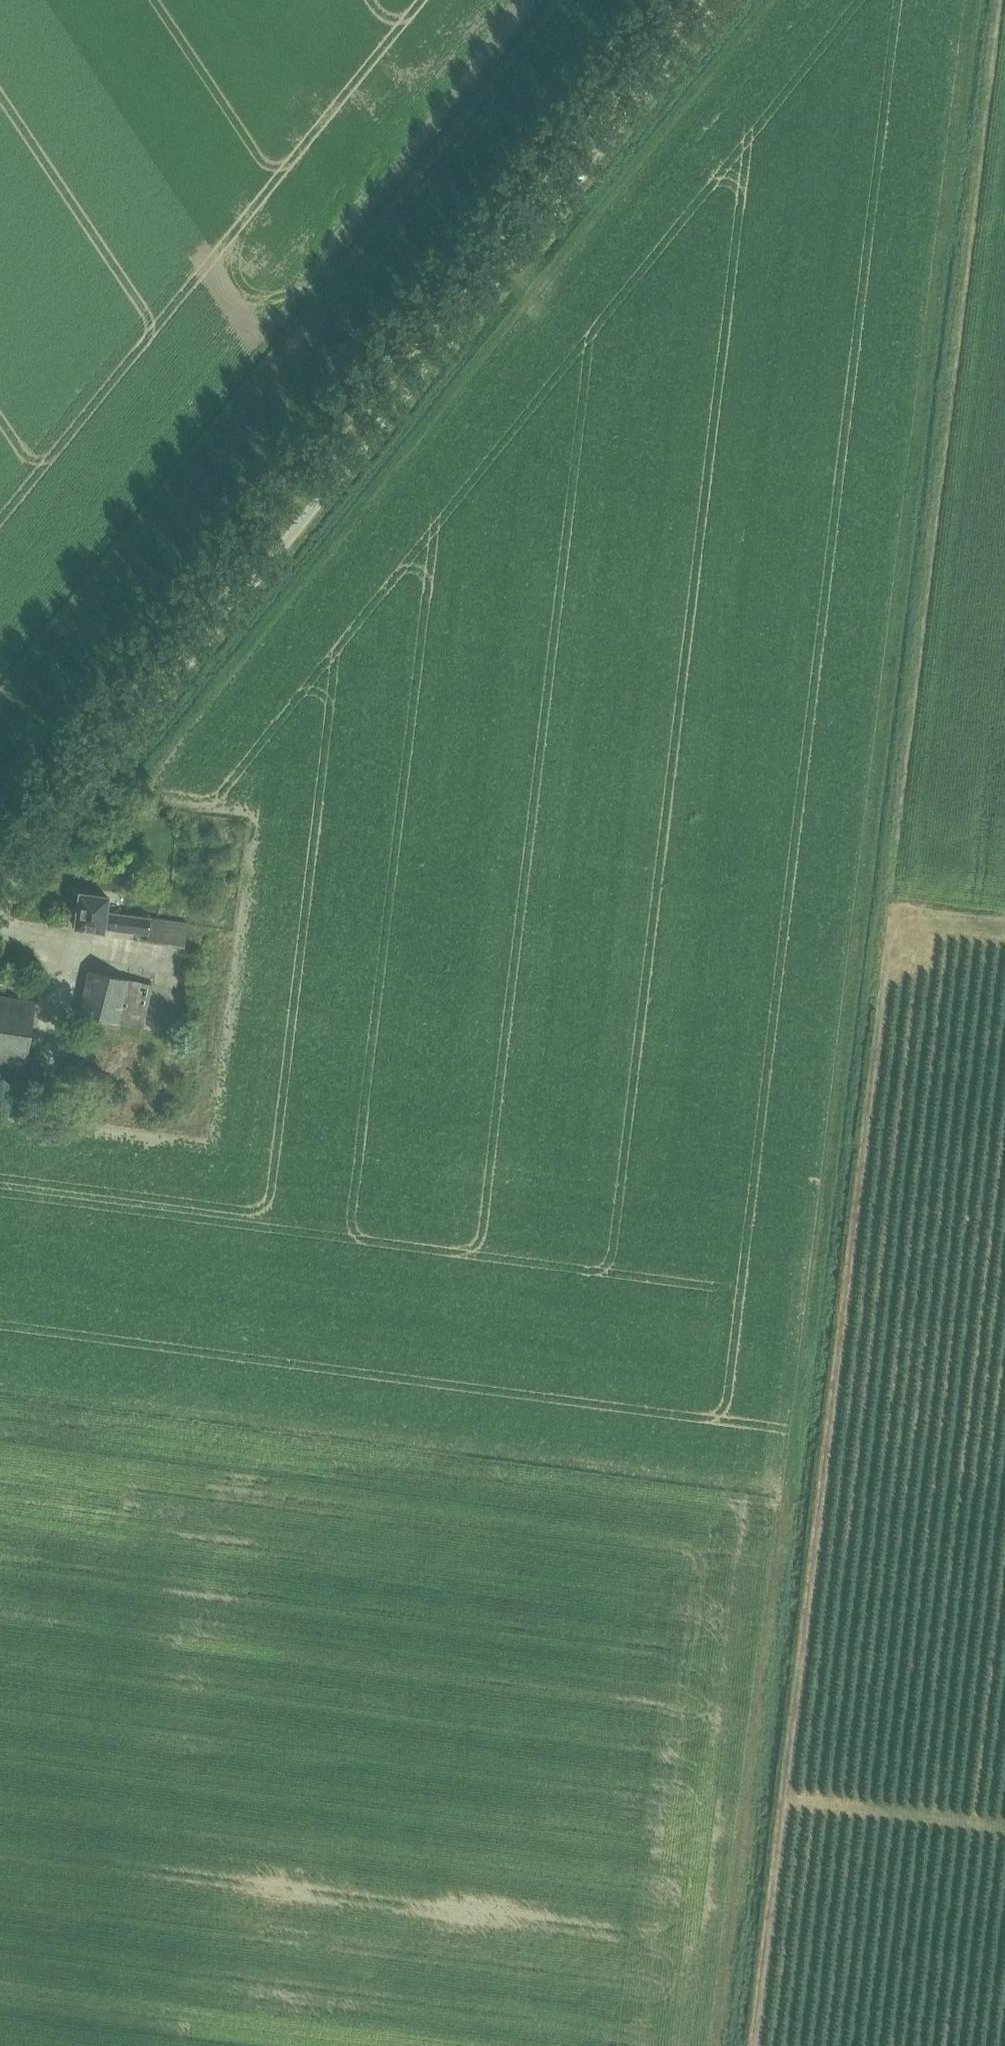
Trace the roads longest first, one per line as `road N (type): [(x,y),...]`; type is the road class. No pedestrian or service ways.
road 1 (unclassified): [(723,0),(0,898)]

